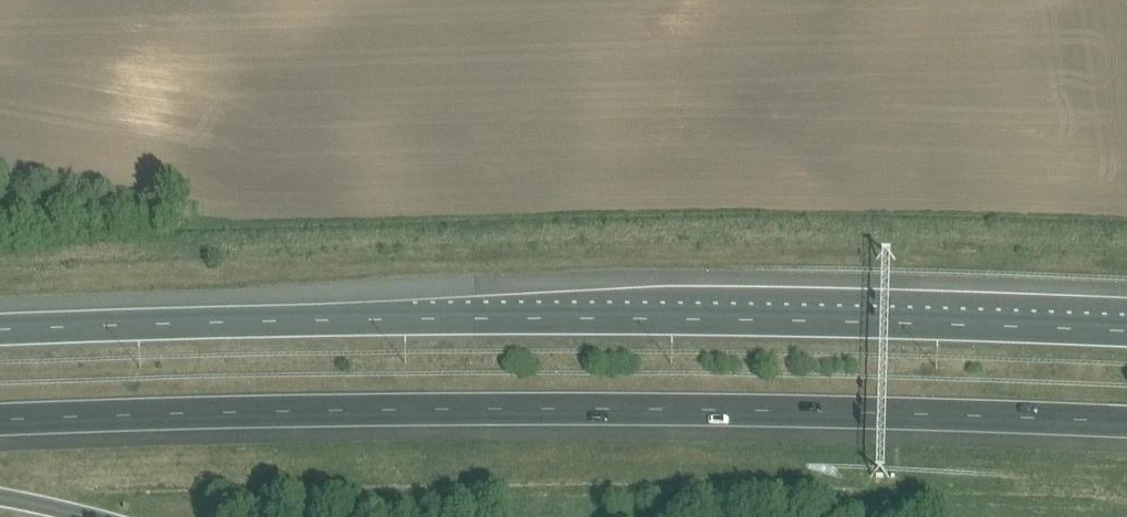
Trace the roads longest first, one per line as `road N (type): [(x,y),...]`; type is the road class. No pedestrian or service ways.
road 1 (motorway): [(1126,331),(863,319),(590,319),(0,331)]
road 2 (motorway): [(0,418),(699,407),(1126,421)]

